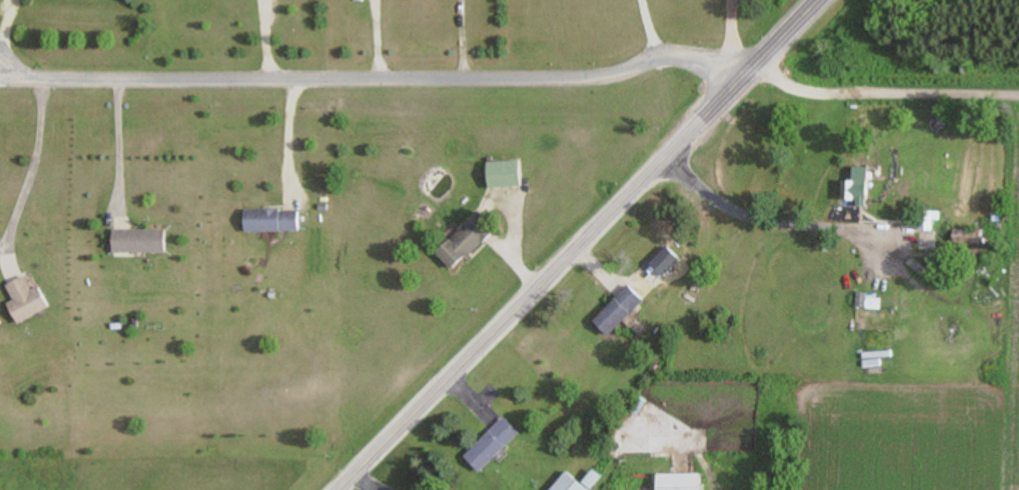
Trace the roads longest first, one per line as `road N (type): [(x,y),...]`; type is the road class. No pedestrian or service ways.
road 1 (residential): [(0,68),(54,81),(567,79),(685,54),(749,78)]
road 2 (residential): [(517,312),(762,412),(1018,436)]
road 3 (primary): [(339,489),(674,155)]
road 4 (primary): [(674,155),(822,0)]

